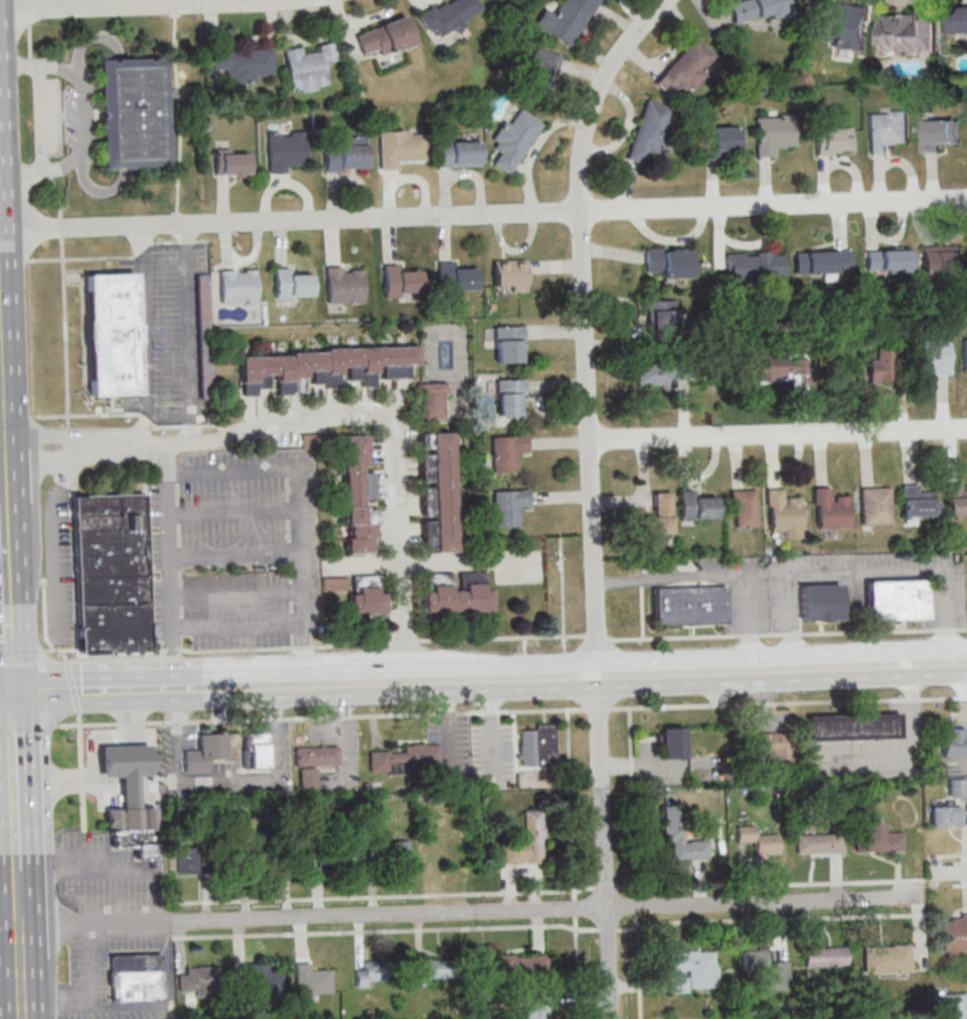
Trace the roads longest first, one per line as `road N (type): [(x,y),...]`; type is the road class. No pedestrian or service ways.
road 1 (residential): [(966,201),(0,234)]
road 2 (residential): [(919,898),(19,925)]
road 3 (residential): [(599,677),(581,157),(605,81),(666,0)]
road 4 (secondary): [(966,664),(340,683)]
road 5 (residential): [(86,444),(198,441),(333,414),(380,420),(395,468),(403,681)]
road 6 (residential): [(966,430),(589,442)]
road 7 (residential): [(611,1018),(599,677)]
road 8 (residential): [(306,0),(0,12)]
road 9 (secondary): [(210,688),(10,695)]
road 10 (secondary): [(10,695),(17,871)]
road 11 (secondary): [(7,553),(10,695)]

